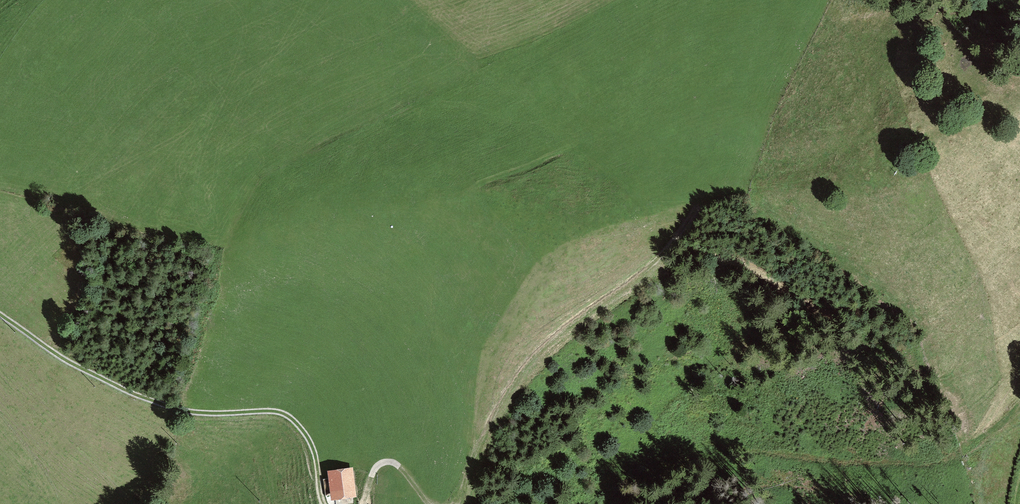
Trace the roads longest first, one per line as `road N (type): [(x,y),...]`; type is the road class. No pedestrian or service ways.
road 1 (track): [(581,503),(599,486),(651,473),(709,439),(932,463),(957,454),(1019,406)]
road 2 (track): [(0,316),(145,398),(186,412),(285,414),(314,450),(324,503)]
road 3 (track): [(452,503),(503,397),(532,356),(651,266),(696,213)]

